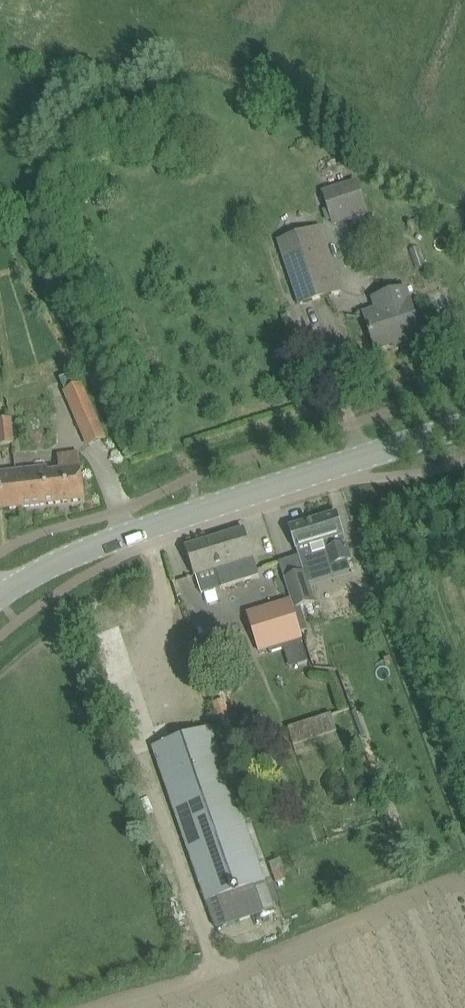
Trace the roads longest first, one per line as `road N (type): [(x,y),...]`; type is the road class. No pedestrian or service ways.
road 1 (secondary): [(0,595),(96,542),(464,429)]

